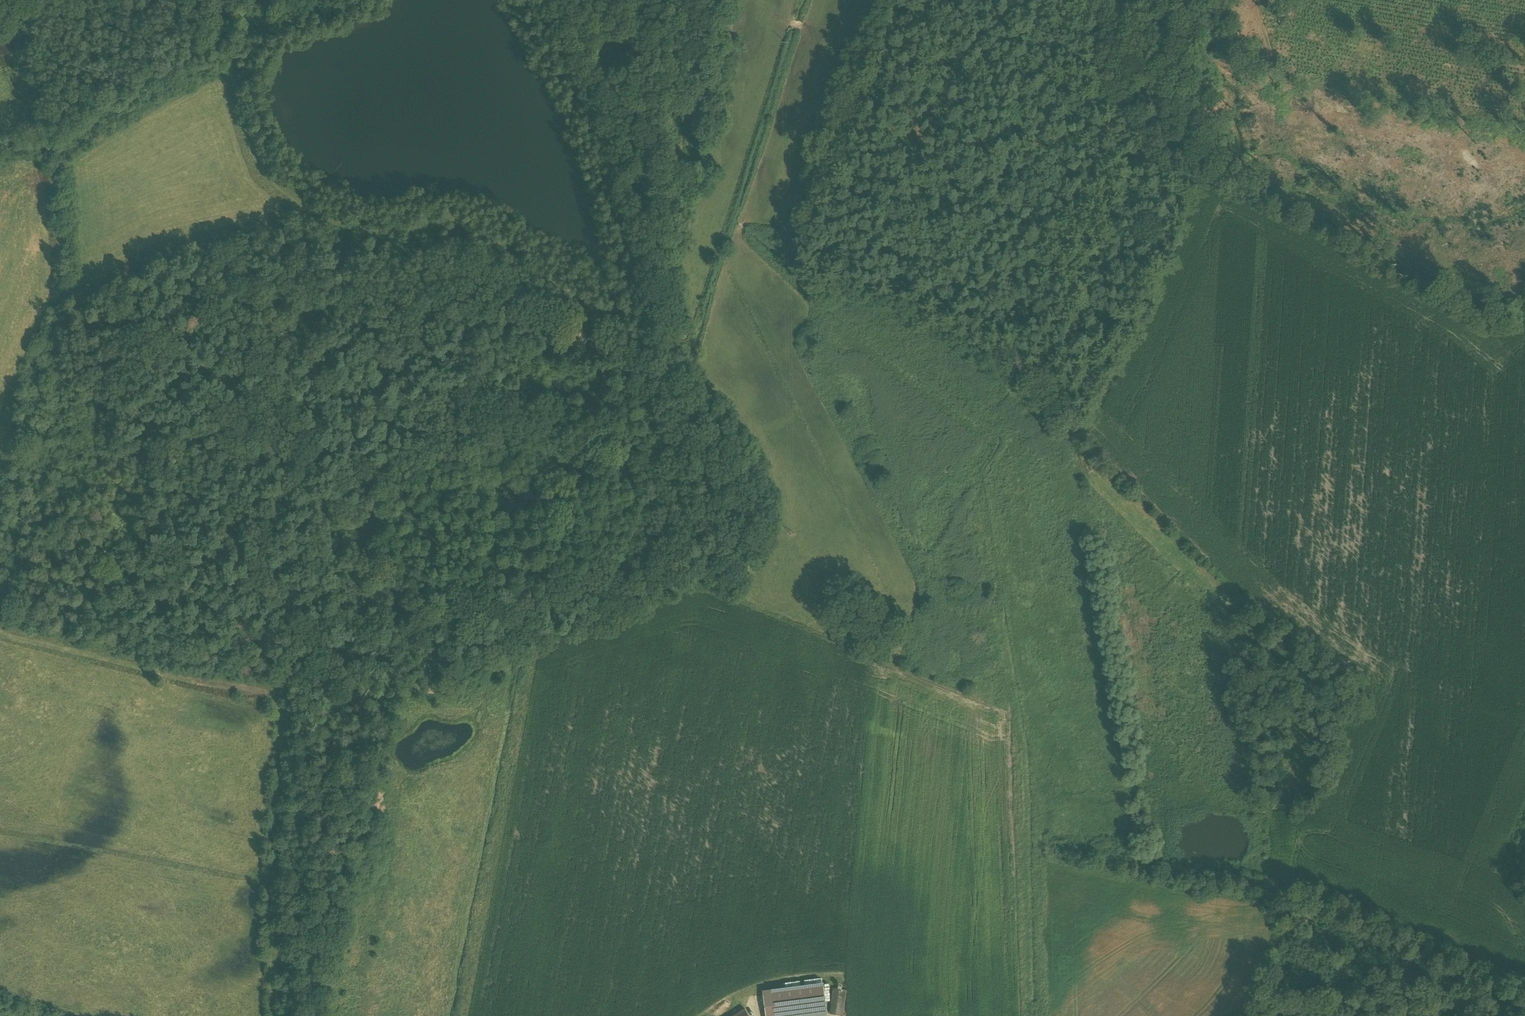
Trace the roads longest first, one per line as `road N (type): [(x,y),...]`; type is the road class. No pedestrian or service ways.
road 1 (residential): [(1231,1015),(1274,990),(1316,986),(1524,1000)]

